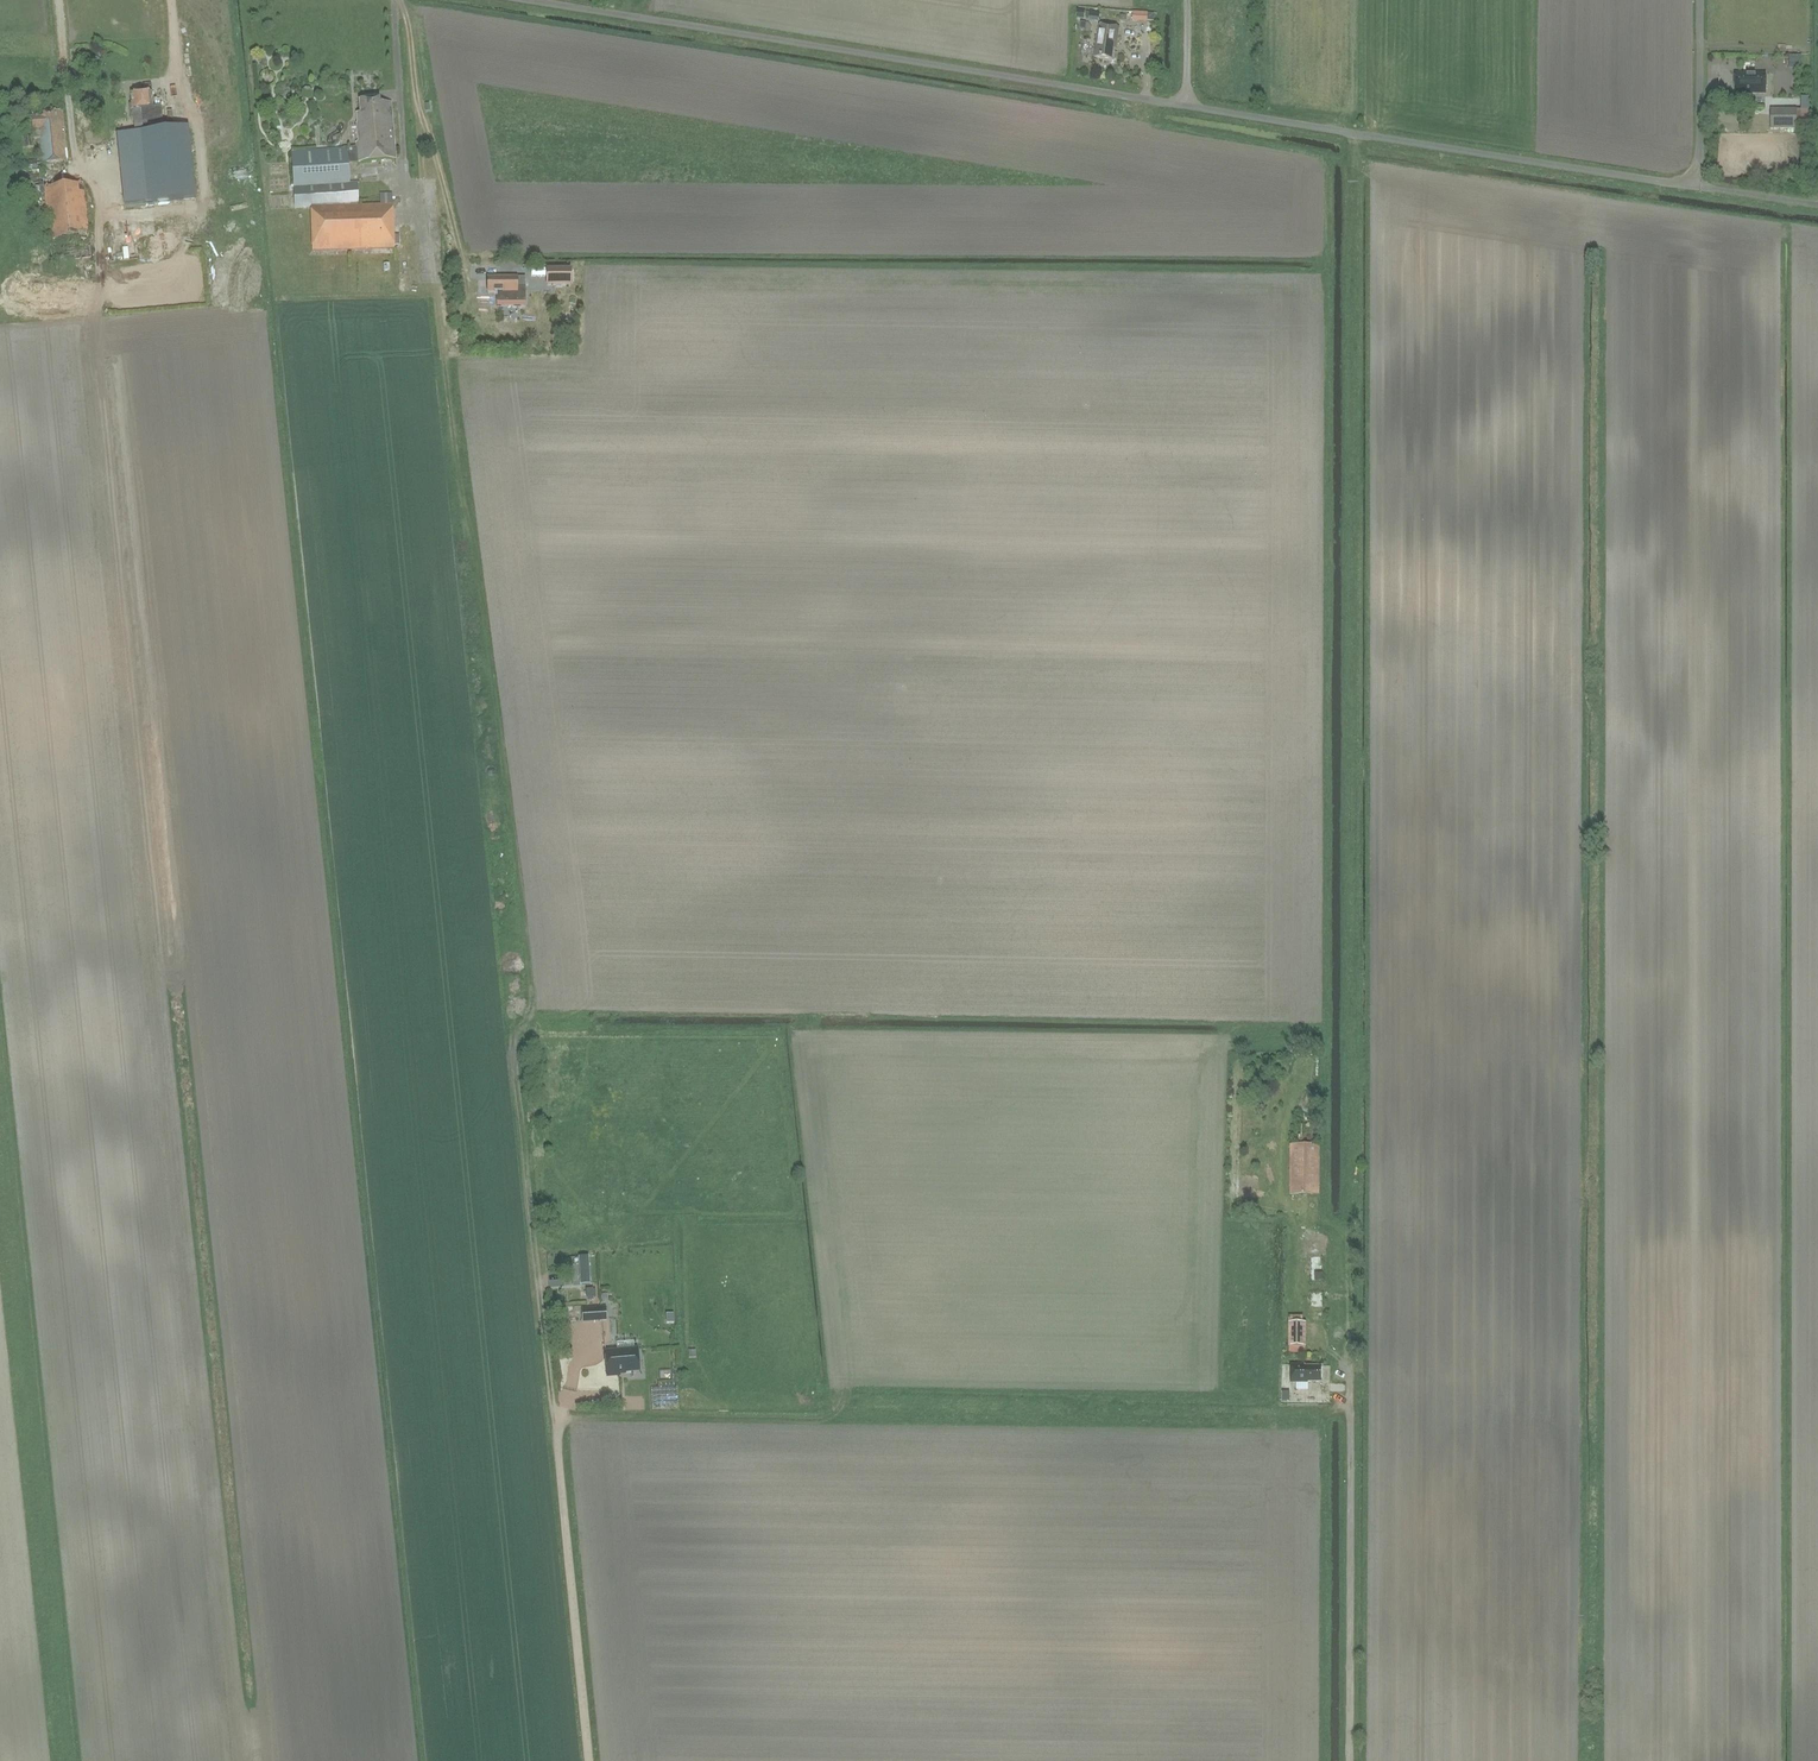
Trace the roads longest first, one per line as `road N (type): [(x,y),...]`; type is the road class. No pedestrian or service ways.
road 1 (unclassified): [(1687,184),(521,0)]
road 2 (track): [(416,106),(532,986),(515,1025),(537,1268)]
road 3 (track): [(467,273),(415,105),(403,0)]
road 4 (unclassified): [(1687,184),(1697,152),(1697,0)]
road 5 (track): [(60,0),(76,173)]
road 6 (unclassified): [(1817,205),(1687,184)]
road 7 (track): [(169,0),(176,83),(129,87)]

